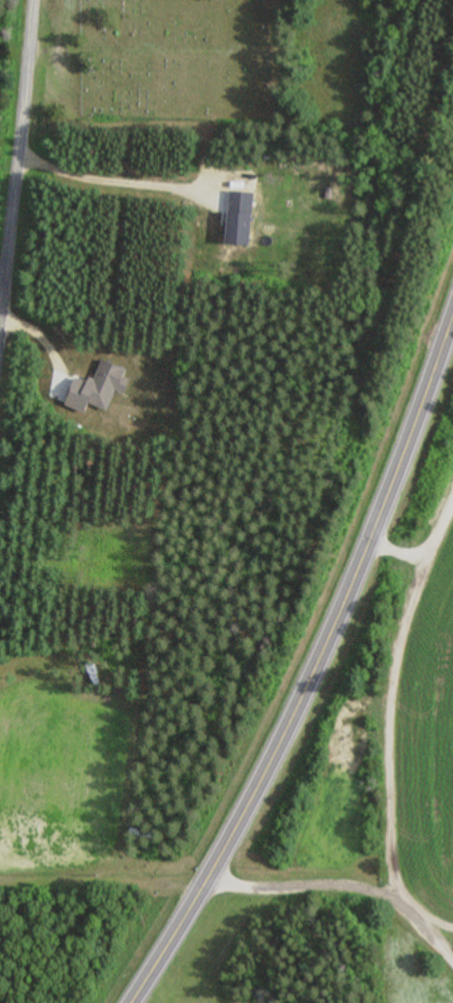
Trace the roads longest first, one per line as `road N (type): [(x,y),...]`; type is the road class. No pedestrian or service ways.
road 1 (primary): [(142,1002),(230,891),(276,739),(365,548),(452,308)]
road 2 (residential): [(0,299),(31,0)]
road 3 (residential): [(0,909),(217,911)]

